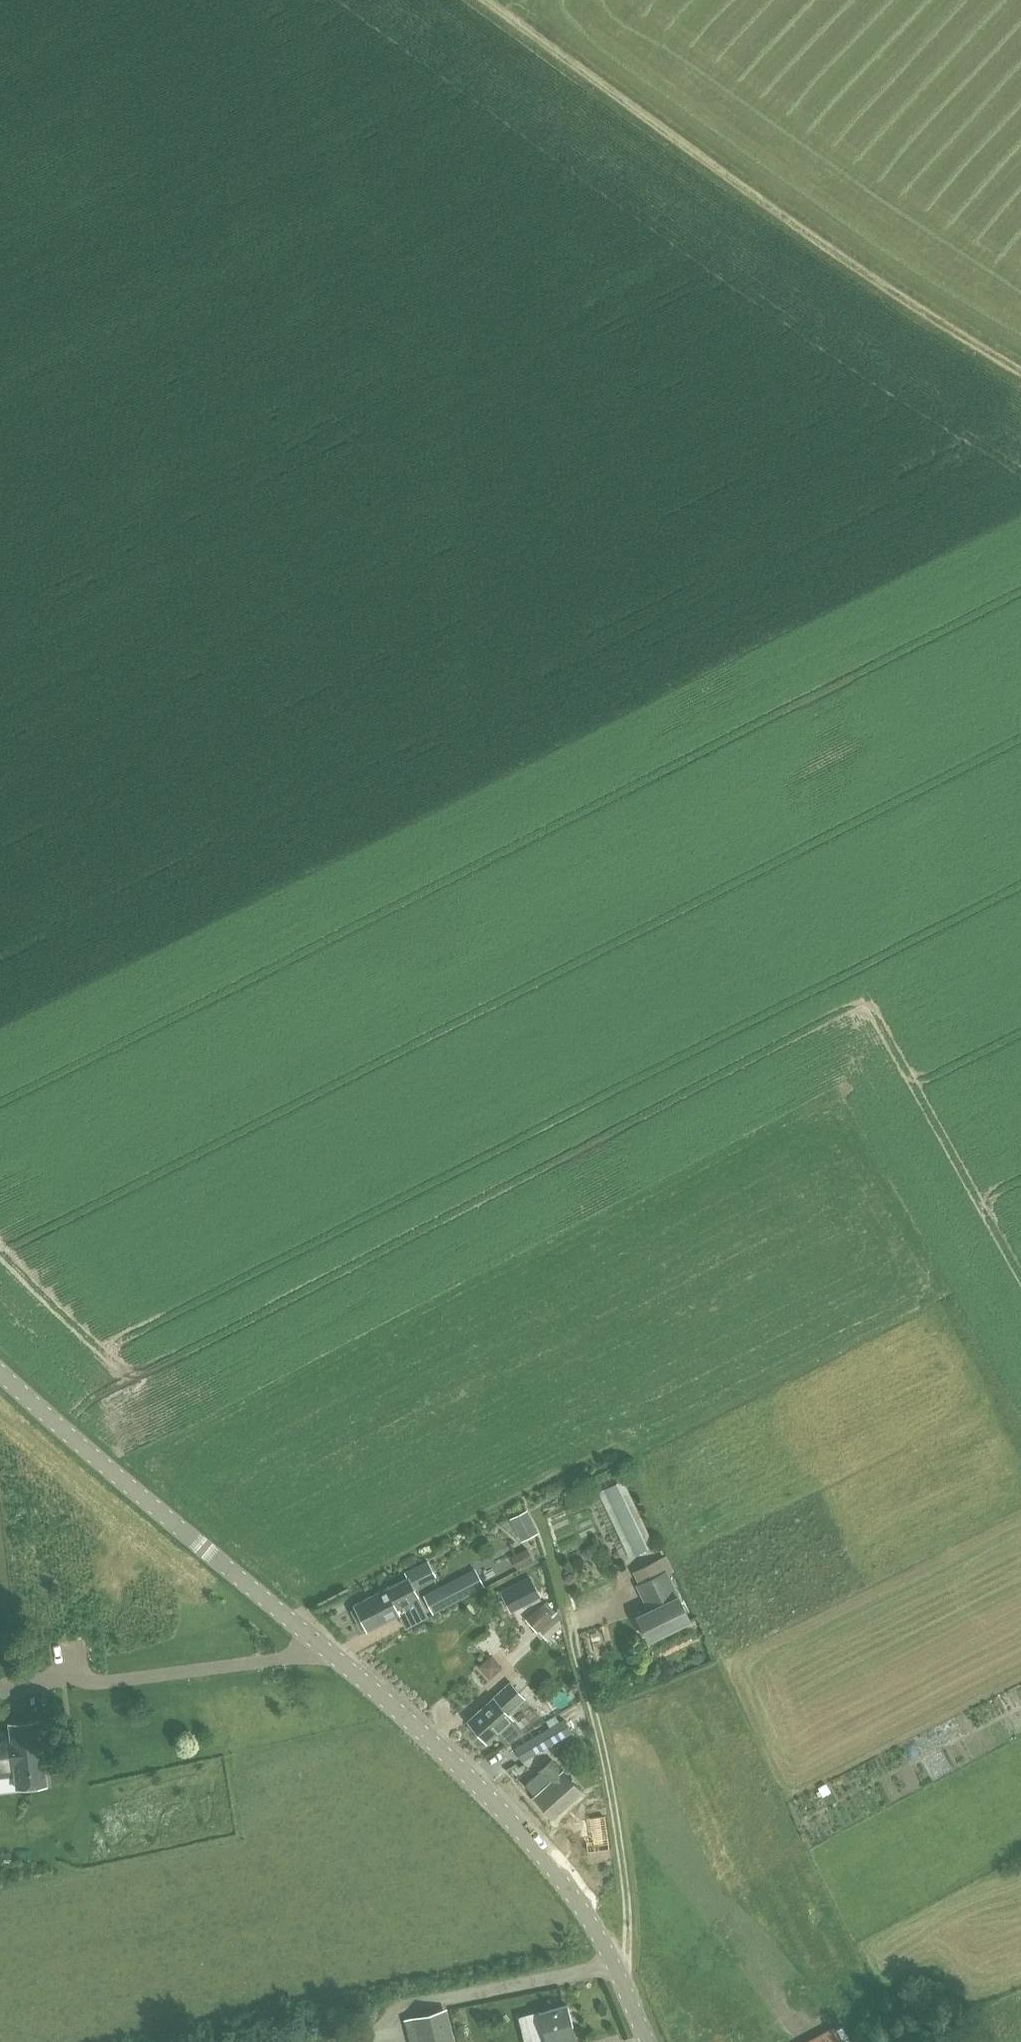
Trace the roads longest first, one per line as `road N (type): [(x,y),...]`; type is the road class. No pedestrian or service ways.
road 1 (unclassified): [(647,2041),(586,1922),(499,1811),(375,1693),(0,1374)]
road 2 (track): [(492,0),(1020,378)]
road 3 (track): [(949,1309),(1020,1437)]

